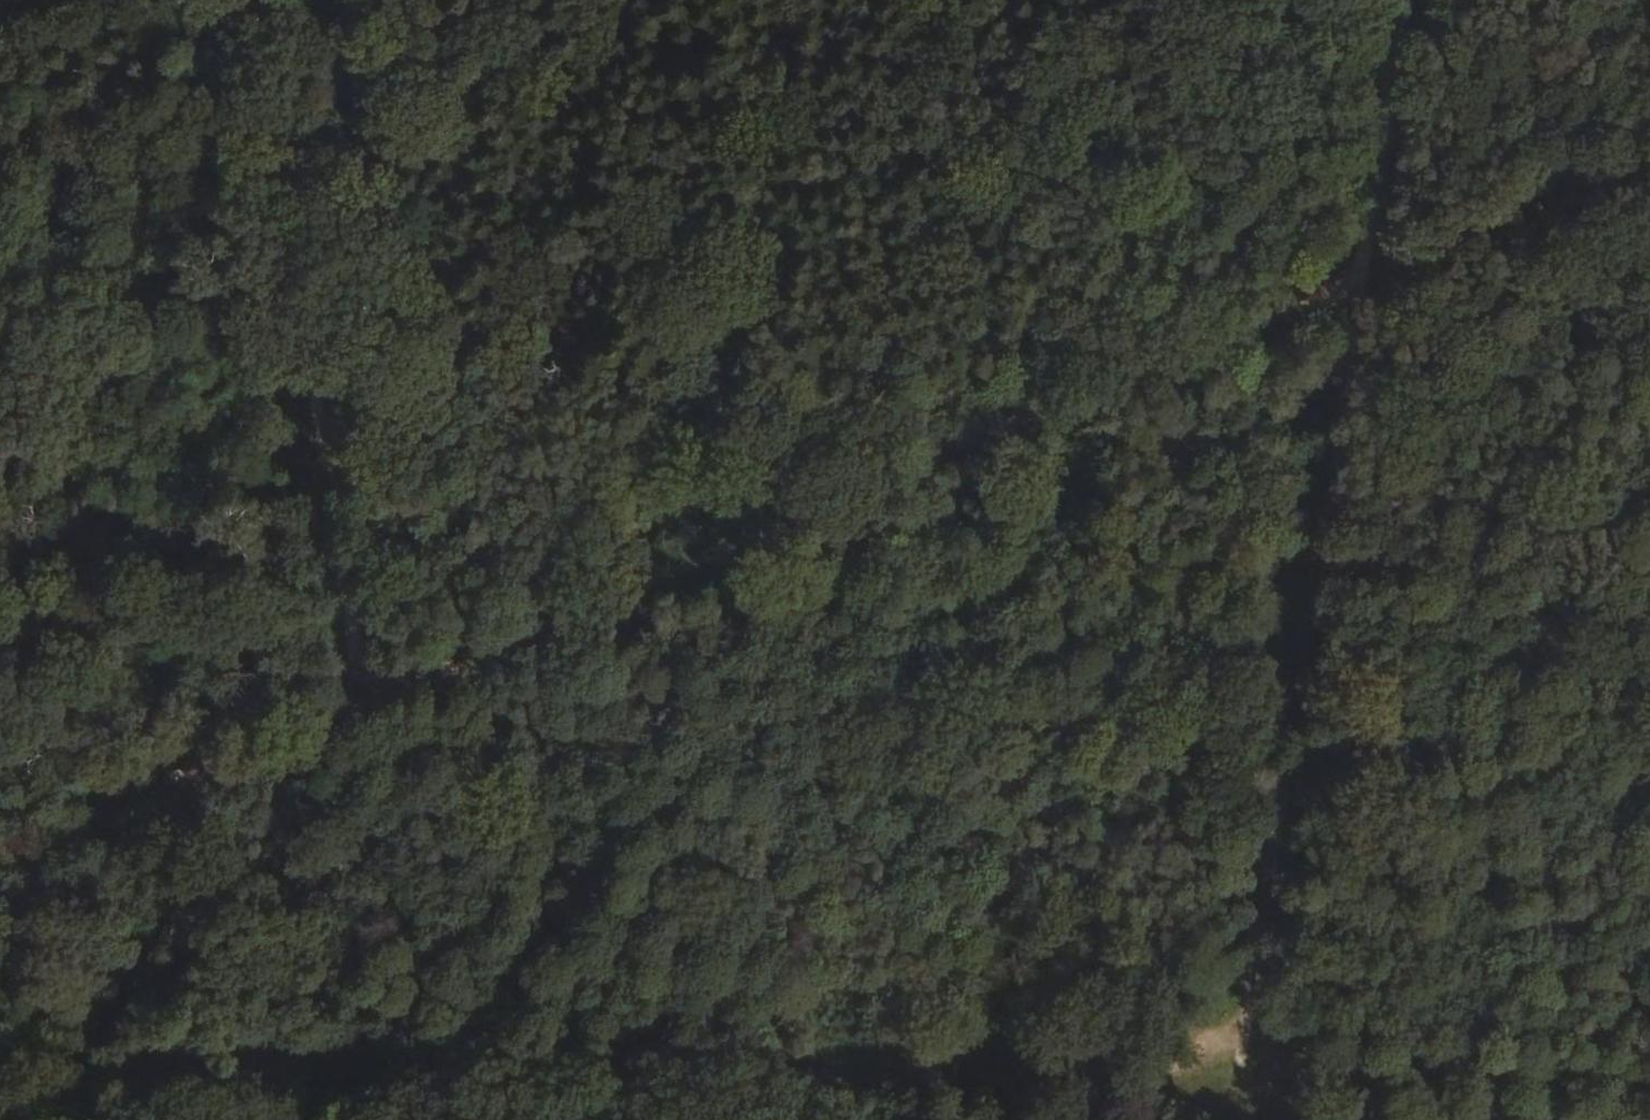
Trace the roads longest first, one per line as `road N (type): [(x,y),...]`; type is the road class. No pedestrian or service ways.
road 1 (track): [(0,852),(380,674),(1649,165)]
road 2 (track): [(1262,1062),(1410,0)]
road 3 (track): [(266,0),(380,674)]

